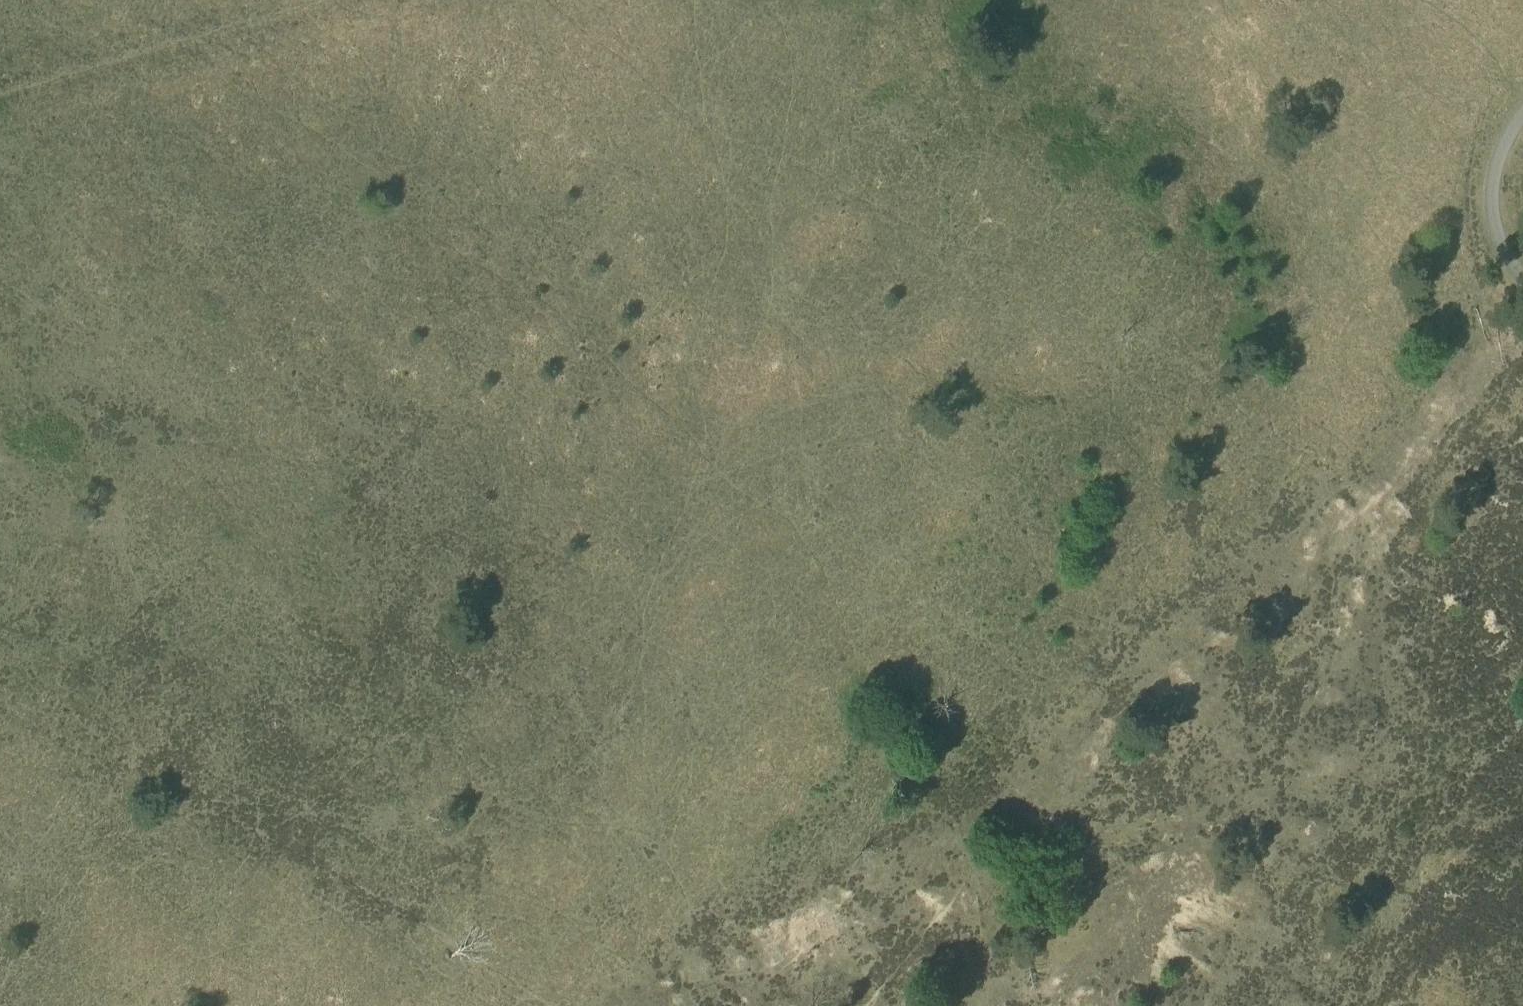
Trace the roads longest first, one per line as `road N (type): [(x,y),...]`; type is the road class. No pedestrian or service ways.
road 1 (track): [(1522,275),(1500,240),(1491,191),(1496,158),(1522,113)]

